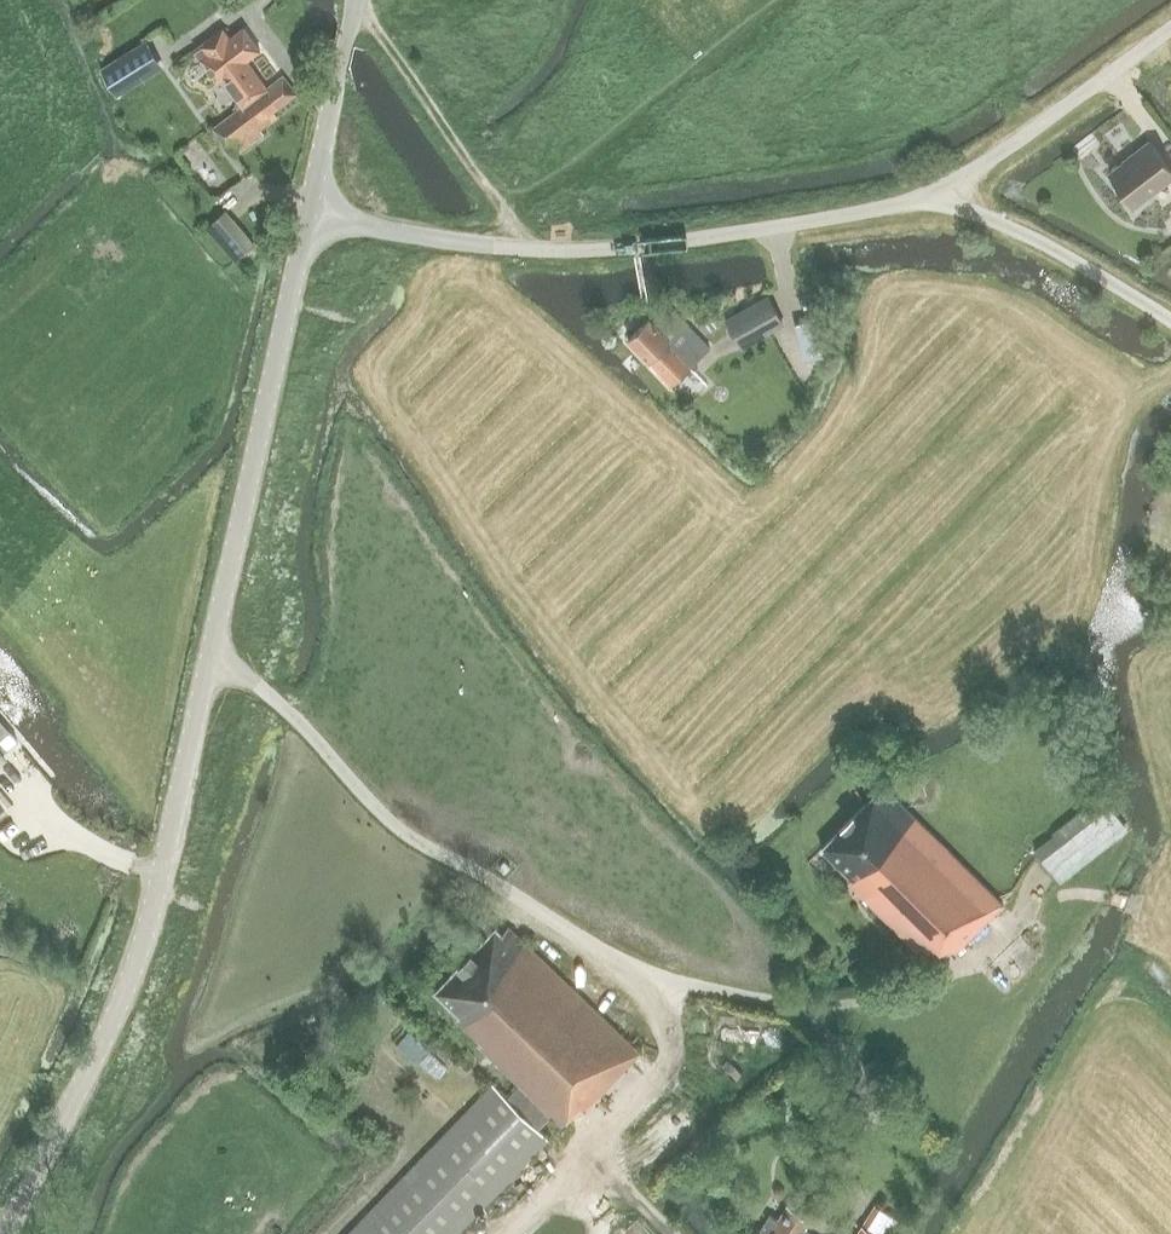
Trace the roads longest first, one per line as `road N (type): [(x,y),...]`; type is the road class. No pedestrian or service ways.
road 1 (tertiary): [(4,1233),(144,937),(307,213)]
road 2 (unclassified): [(1170,29),(981,165),(870,211),(573,251),(447,242),(307,213)]
road 3 (track): [(527,249),(355,2)]
road 4 (tertiary): [(307,213),(356,0)]

